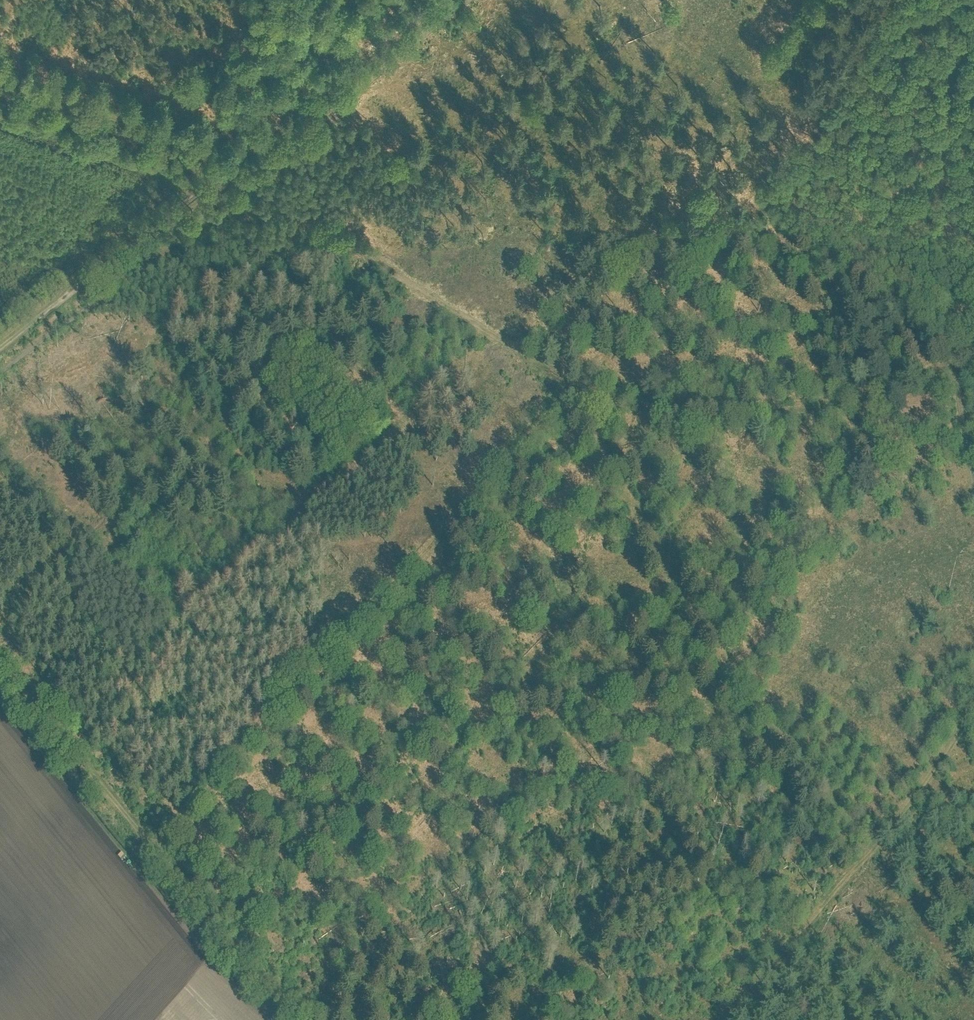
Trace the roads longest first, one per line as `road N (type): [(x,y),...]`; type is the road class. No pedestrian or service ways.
road 1 (track): [(973,362),(798,409),(628,403),(575,382),(228,163),(0,79)]
road 2 (track): [(575,382),(579,406),(659,558),(753,699),(857,825),(973,946)]
road 3 (track): [(0,349),(434,0)]
road 4 (track): [(304,1019),(85,773),(0,658)]
road 5 (track): [(973,709),(900,819),(723,1019)]

